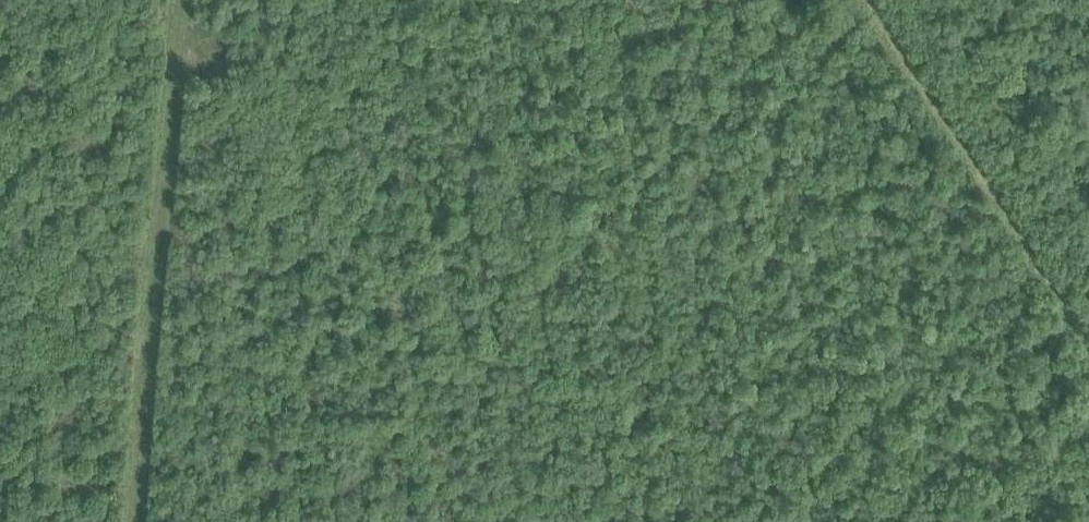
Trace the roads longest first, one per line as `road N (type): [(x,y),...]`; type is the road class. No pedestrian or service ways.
road 1 (track): [(133,521),(179,0)]
road 2 (track): [(1088,349),(871,0)]

